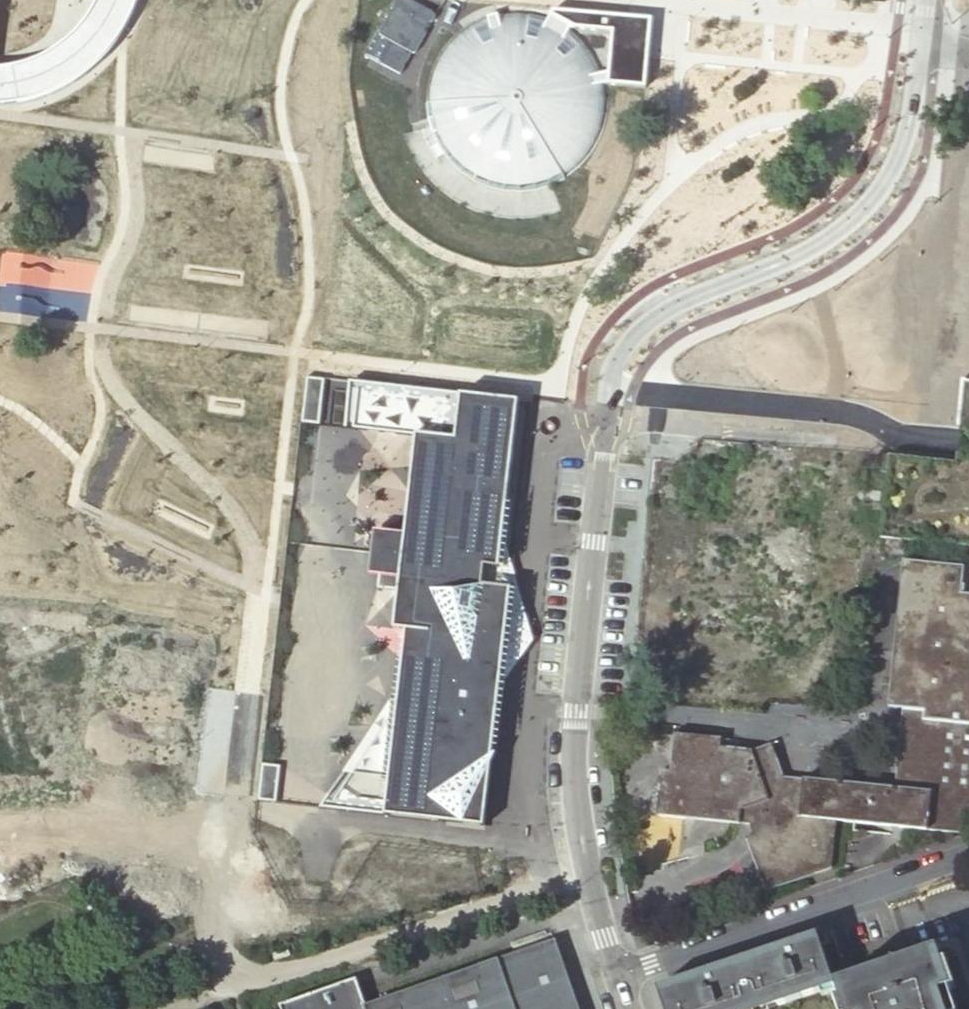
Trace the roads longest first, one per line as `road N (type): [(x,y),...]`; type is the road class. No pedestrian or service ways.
road 1 (unclassified): [(616,975),(575,755),(617,360),(661,312),(814,249),(846,227),(894,170),(913,117),(920,46)]
road 2 (unclassified): [(616,975),(968,856)]

